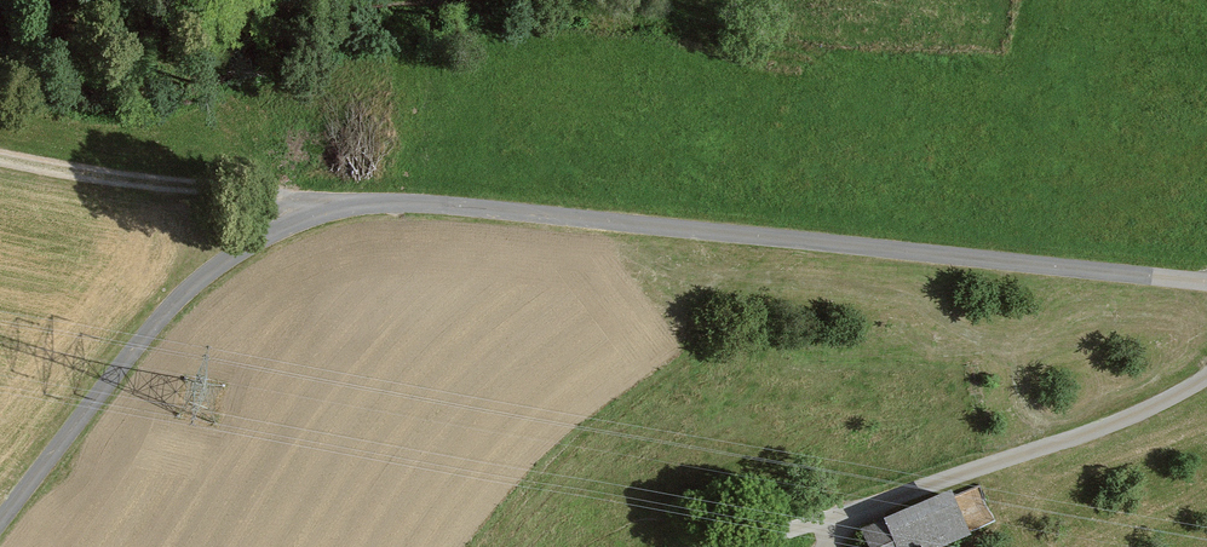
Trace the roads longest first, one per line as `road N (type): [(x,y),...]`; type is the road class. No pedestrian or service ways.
road 1 (unclassified): [(1206,288),(431,210),(341,213),(274,236),(215,275),(155,334),(0,533)]
road 2 (track): [(765,546),(1156,417),(1206,388)]
road 3 (track): [(0,163),(84,182),(341,213)]

